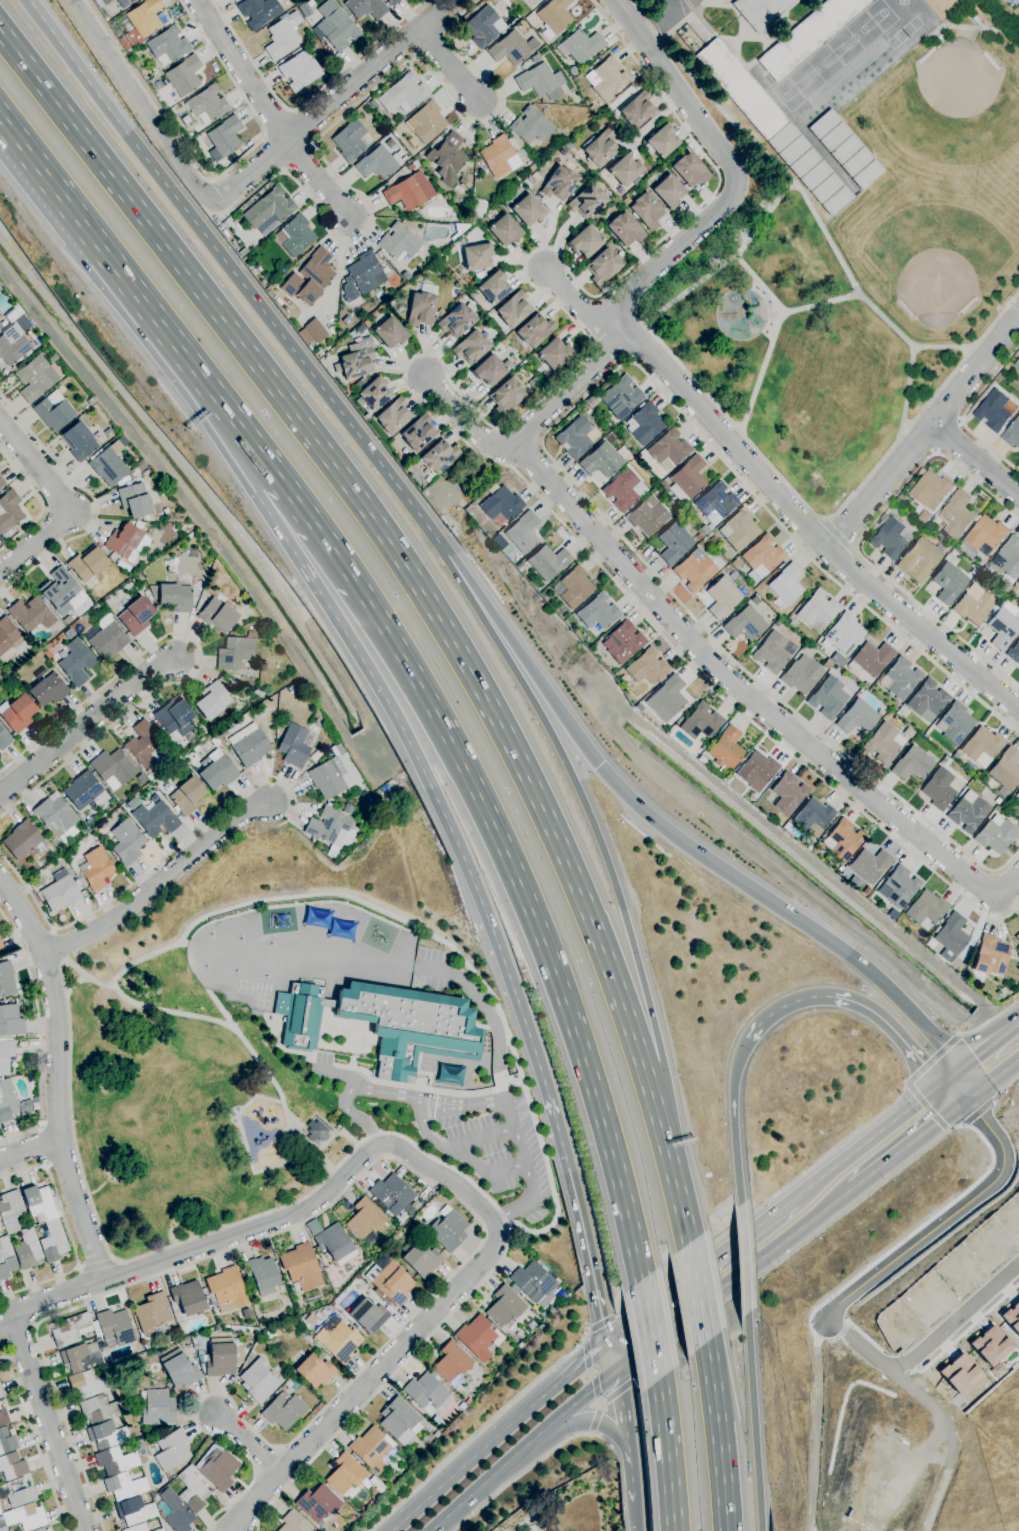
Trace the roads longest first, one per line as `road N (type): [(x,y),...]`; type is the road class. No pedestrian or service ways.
road 1 (motorway): [(653,1104),(580,886),(441,621),(351,484),(0,31)]
road 2 (motorway): [(308,516),(435,712),(528,901),(588,1065),(640,1279)]
road 3 (residential): [(511,445),(628,333),(824,550),(1018,710)]
road 4 (residential): [(511,445),(725,679),(993,899),(1018,873)]
road 5 (motorway): [(436,541),(27,0)]
road 6 (motorway): [(653,1104),(661,1060),(597,838),(546,727),(436,541)]
road 7 (motorway): [(254,492),(401,729),(467,866),(527,1028)]
road 8 (residential): [(0,1317),(300,1213),(388,1144),(455,1179),(491,1210),(496,1238)]
road 9 (motorway): [(959,1067),(872,974),(648,815),(599,765)]
road 10 (residential): [(0,881),(44,956),(55,1009),(61,1143),(104,1282)]
road 11 (residential): [(598,316),(731,197),(735,183),(623,6)]
road 12 (residential): [(232,1530),(496,1238)]
road 13 (motorway): [(527,1028),(608,1340)]
road 14 (residential): [(826,1322),(837,1304),(999,1178),(1002,1150),(965,1098)]
road 15 (residential): [(211,201),(451,0)]
road 16 (residential): [(824,550),(1018,314)]
road 17 (secondary): [(616,1372),(852,1187)]
road 18 (secondary): [(608,1340),(391,1530)]
road 19 (motorway): [(599,765),(436,541)]
road 20 (residential): [(44,956),(122,916),(242,815),(272,804)]
road 21 (motorway): [(105,254),(258,451)]
road 22 (residential): [(211,201),(179,168),(72,0)]
road 23 (motorway): [(745,1041),(785,1005),(844,999),(890,1026),(940,1083)]
road 24 (secondary): [(791,1200),(608,1340)]
road 25 (residential): [(8,1314),(85,1530)]
road 26 (residential): [(0,795),(146,673),(173,661)]
road 27 (motorway): [(762,1530),(746,1312)]
road 28 (motorway): [(726,1530),(706,1341)]
road 29 (secondary): [(940,1083),(791,1200)]
road 30 (motorway): [(0,119),(105,254)]
road 31 (residential): [(890,1367),(911,1360),(1018,1262)]
road 32 (secondary): [(430,1530),(554,1420)]
road 33 (motorway): [(738,1204),(732,1089),(745,1041)]
road 34 (residential): [(285,138),(195,0)]
road 35 (motorway): [(657,1379),(672,1530)]
road 36 (secondary): [(852,1187),(965,1098)]
road 37 (motorway): [(687,1243),(653,1104)]

